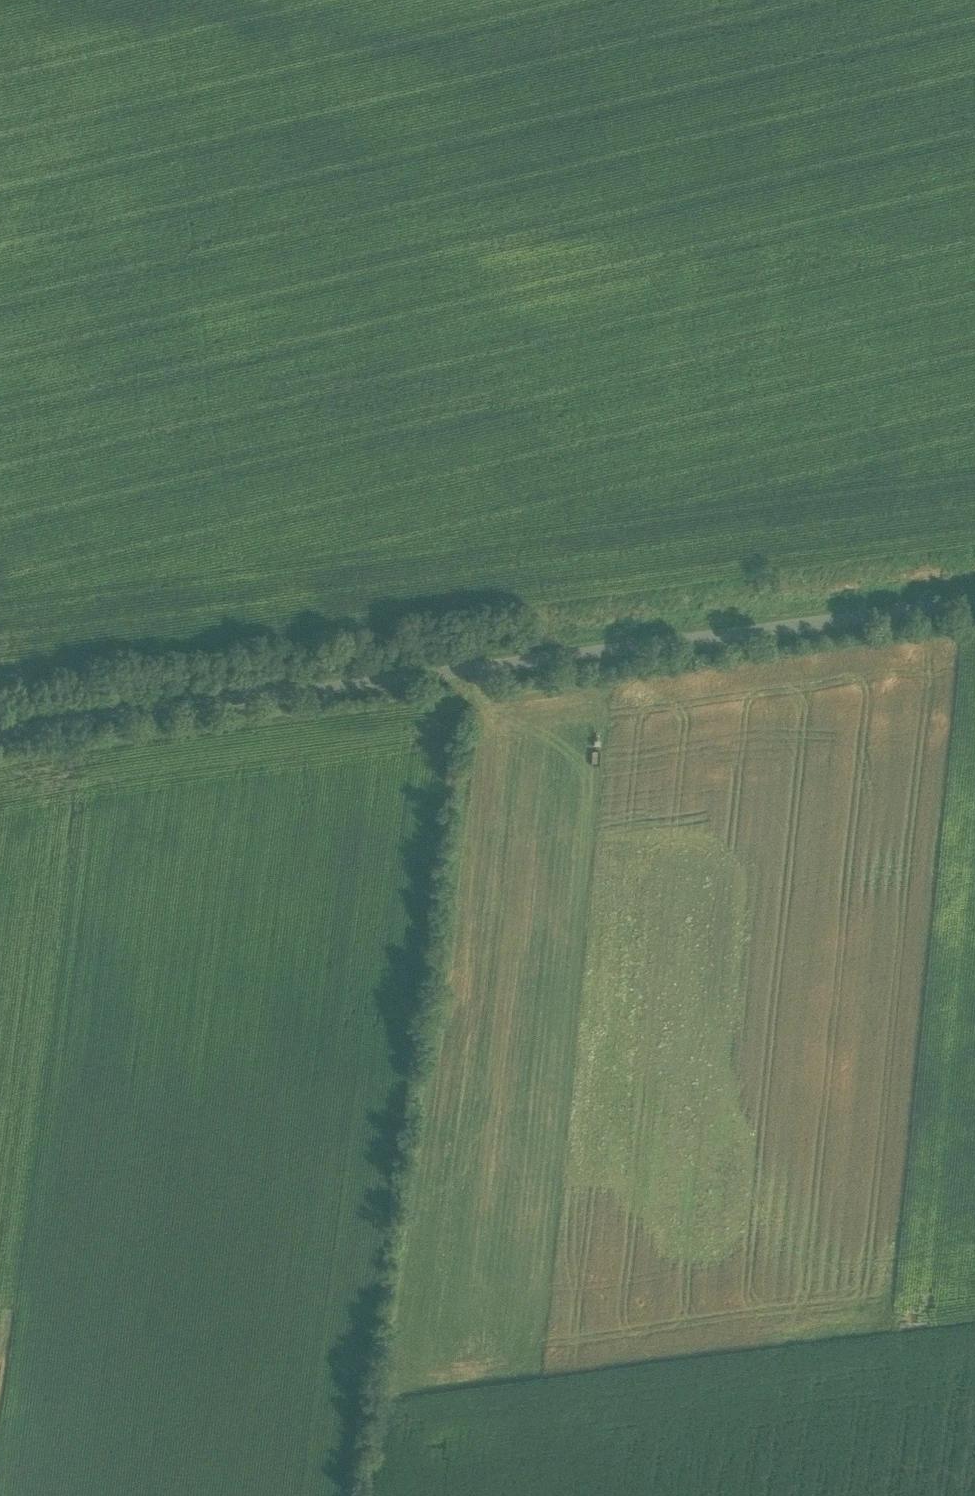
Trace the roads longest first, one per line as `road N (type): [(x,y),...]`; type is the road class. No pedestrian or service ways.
road 1 (unclassified): [(974,598),(0,731)]

